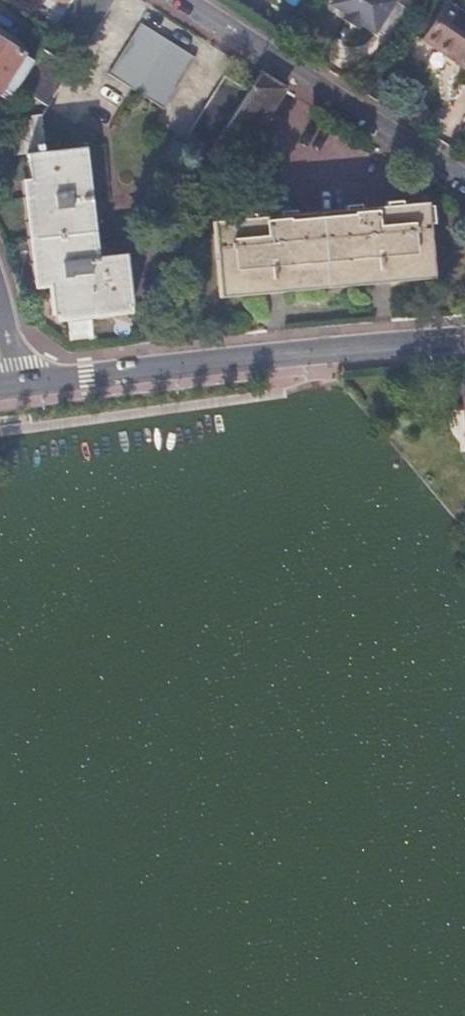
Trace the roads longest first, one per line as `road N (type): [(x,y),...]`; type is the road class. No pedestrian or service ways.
road 1 (tertiary): [(13,386),(464,341)]
road 2 (residential): [(464,180),(191,0)]

